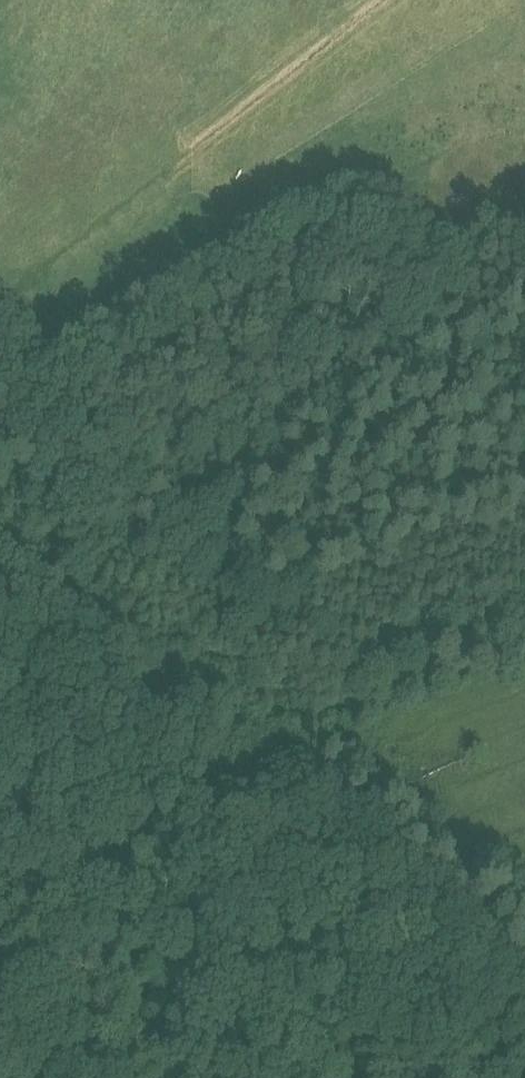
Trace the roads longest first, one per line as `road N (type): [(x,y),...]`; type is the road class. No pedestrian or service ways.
road 1 (track): [(524,641),(287,733)]

